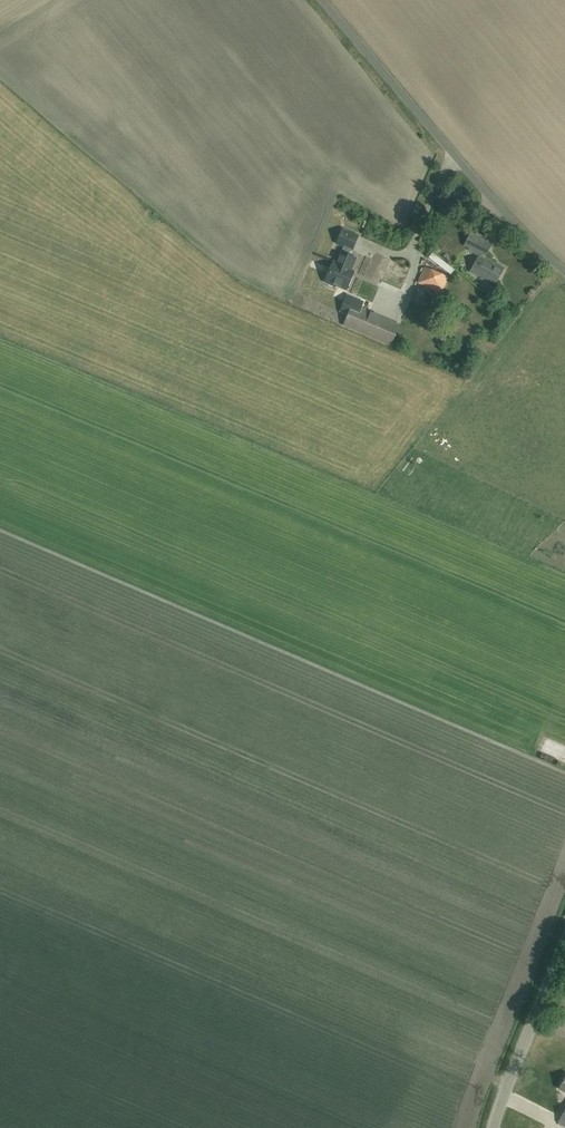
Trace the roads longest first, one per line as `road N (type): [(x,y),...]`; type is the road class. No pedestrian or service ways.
road 1 (unclassified): [(564,273),(318,0)]
road 2 (unclassified): [(491,1127),(564,941)]

